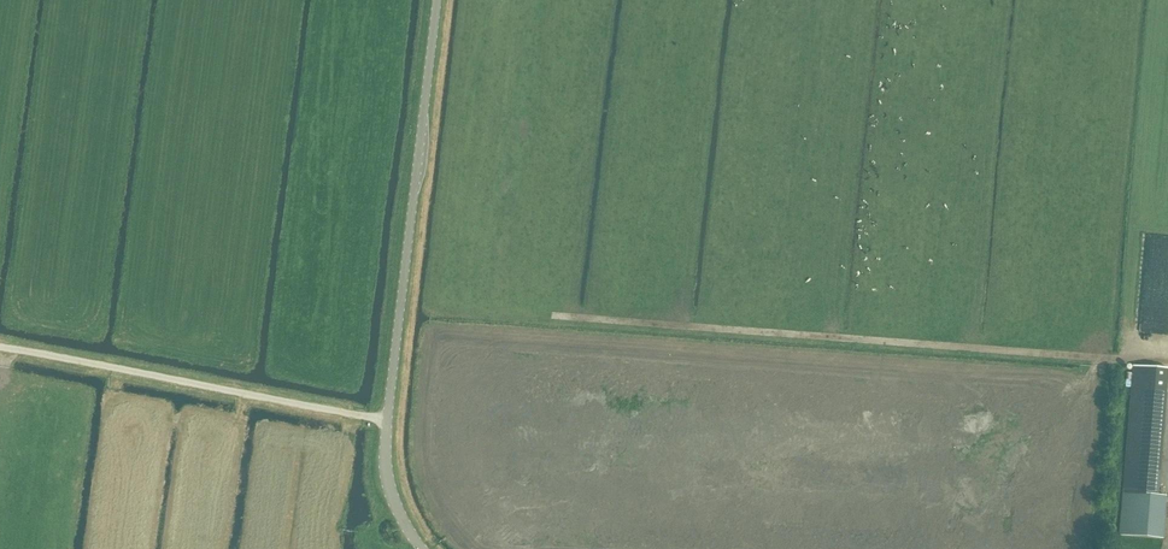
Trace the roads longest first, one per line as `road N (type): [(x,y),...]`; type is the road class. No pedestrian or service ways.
road 1 (unclassified): [(422,548),(399,514),(385,454),(436,0)]
road 2 (track): [(387,421),(0,348)]

